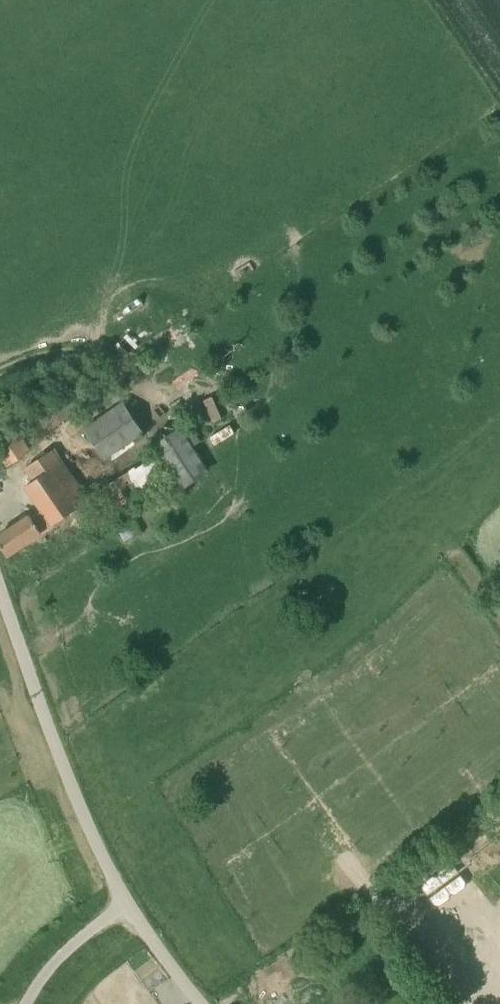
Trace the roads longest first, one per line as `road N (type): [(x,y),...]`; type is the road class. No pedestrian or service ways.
road 1 (unclassified): [(127,901),(76,797),(0,590)]
road 2 (unclassified): [(25,1003),(64,953),(127,901)]
road 3 (unclassified): [(205,1003),(127,901)]

